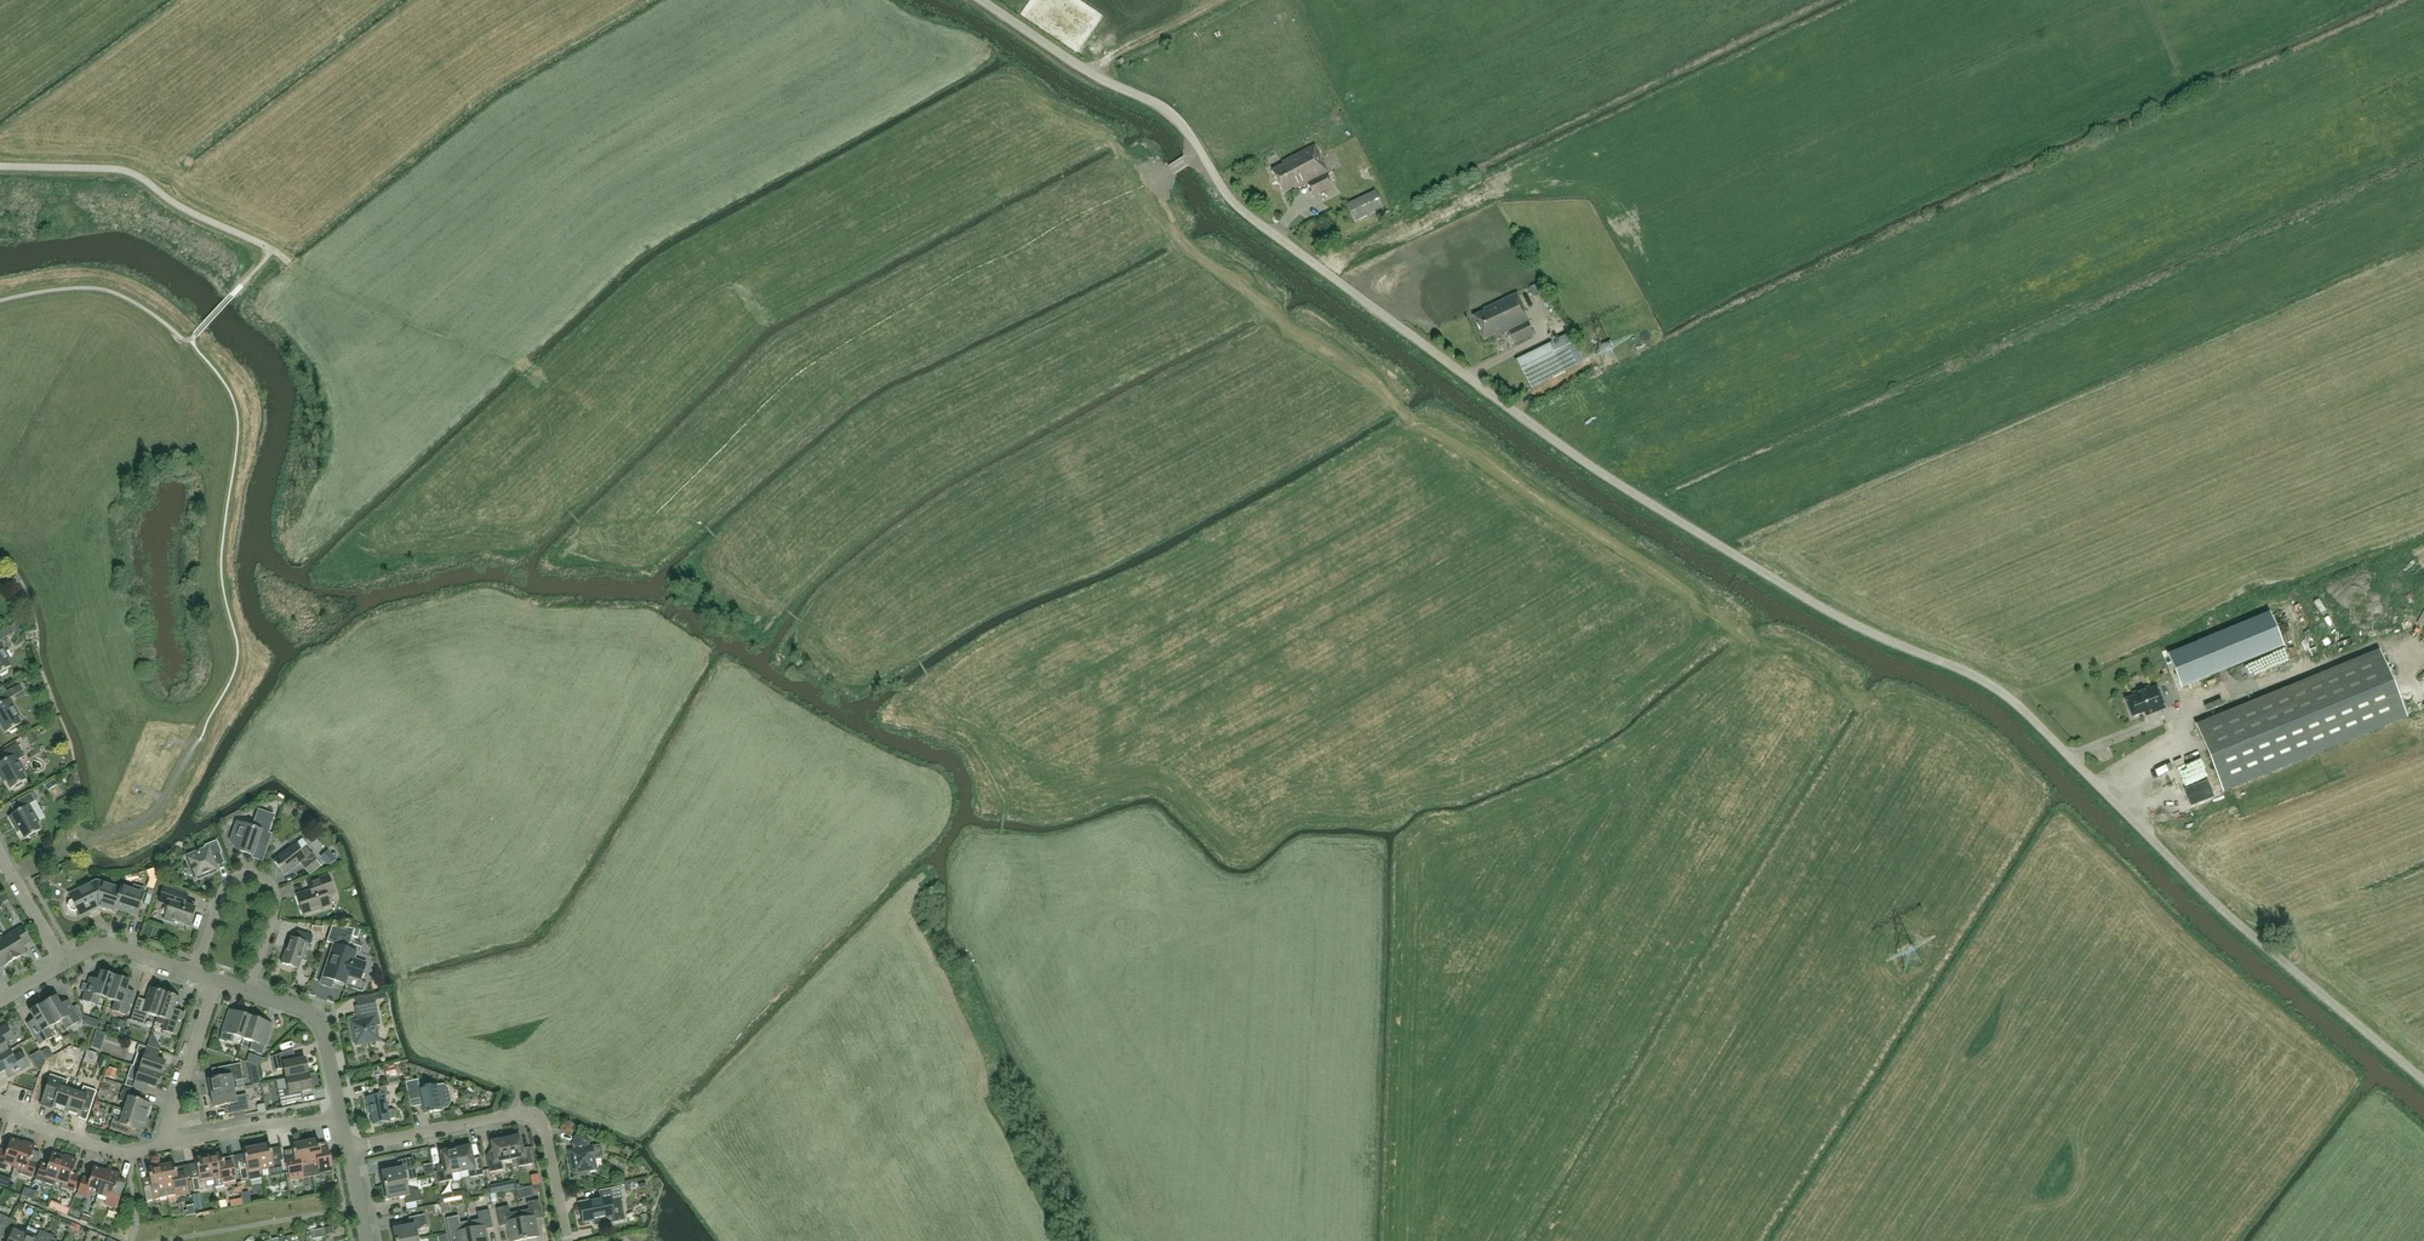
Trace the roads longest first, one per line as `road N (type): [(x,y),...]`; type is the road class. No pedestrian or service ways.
road 1 (unclassified): [(2423,1082),(2193,875),(2004,691),(1839,617),(1641,498),(1237,205),(1165,107),(1076,67),(978,0)]
road 2 (residential): [(568,1240),(545,1128),(529,1113),(347,1147)]
road 3 (unclassified): [(0,165),(130,172),(291,262)]
road 4 (residential): [(250,991),(278,903),(275,888),(257,874),(226,886),(195,973)]
road 5 (unclassified): [(14,876),(153,814),(197,739)]
road 6 (residential): [(0,1100),(47,1130),(119,1152),(174,1144)]
road 7 (residential): [(250,991),(320,1021),(341,1116)]
road 8 (residential): [(174,1144),(170,1120),(217,981)]
road 9 (residential): [(174,1144),(341,1116)]
road 10 (residential): [(62,963),(101,948),(195,973)]

